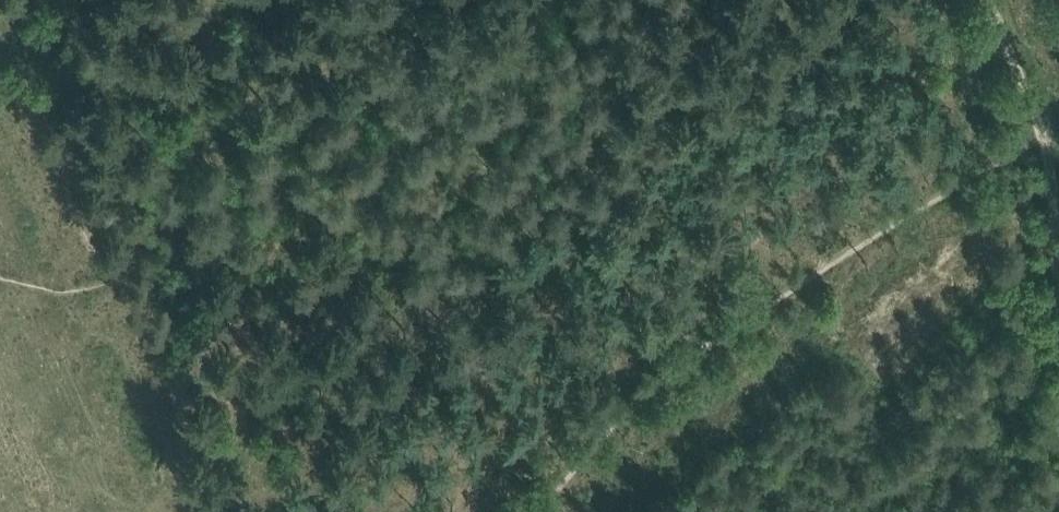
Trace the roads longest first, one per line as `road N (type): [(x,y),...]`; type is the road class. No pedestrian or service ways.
road 1 (track): [(591,462),(648,400),(745,326),(883,226),(1044,133)]
road 2 (track): [(1044,133),(1058,312)]
road 3 (track): [(993,0),(1044,133)]

